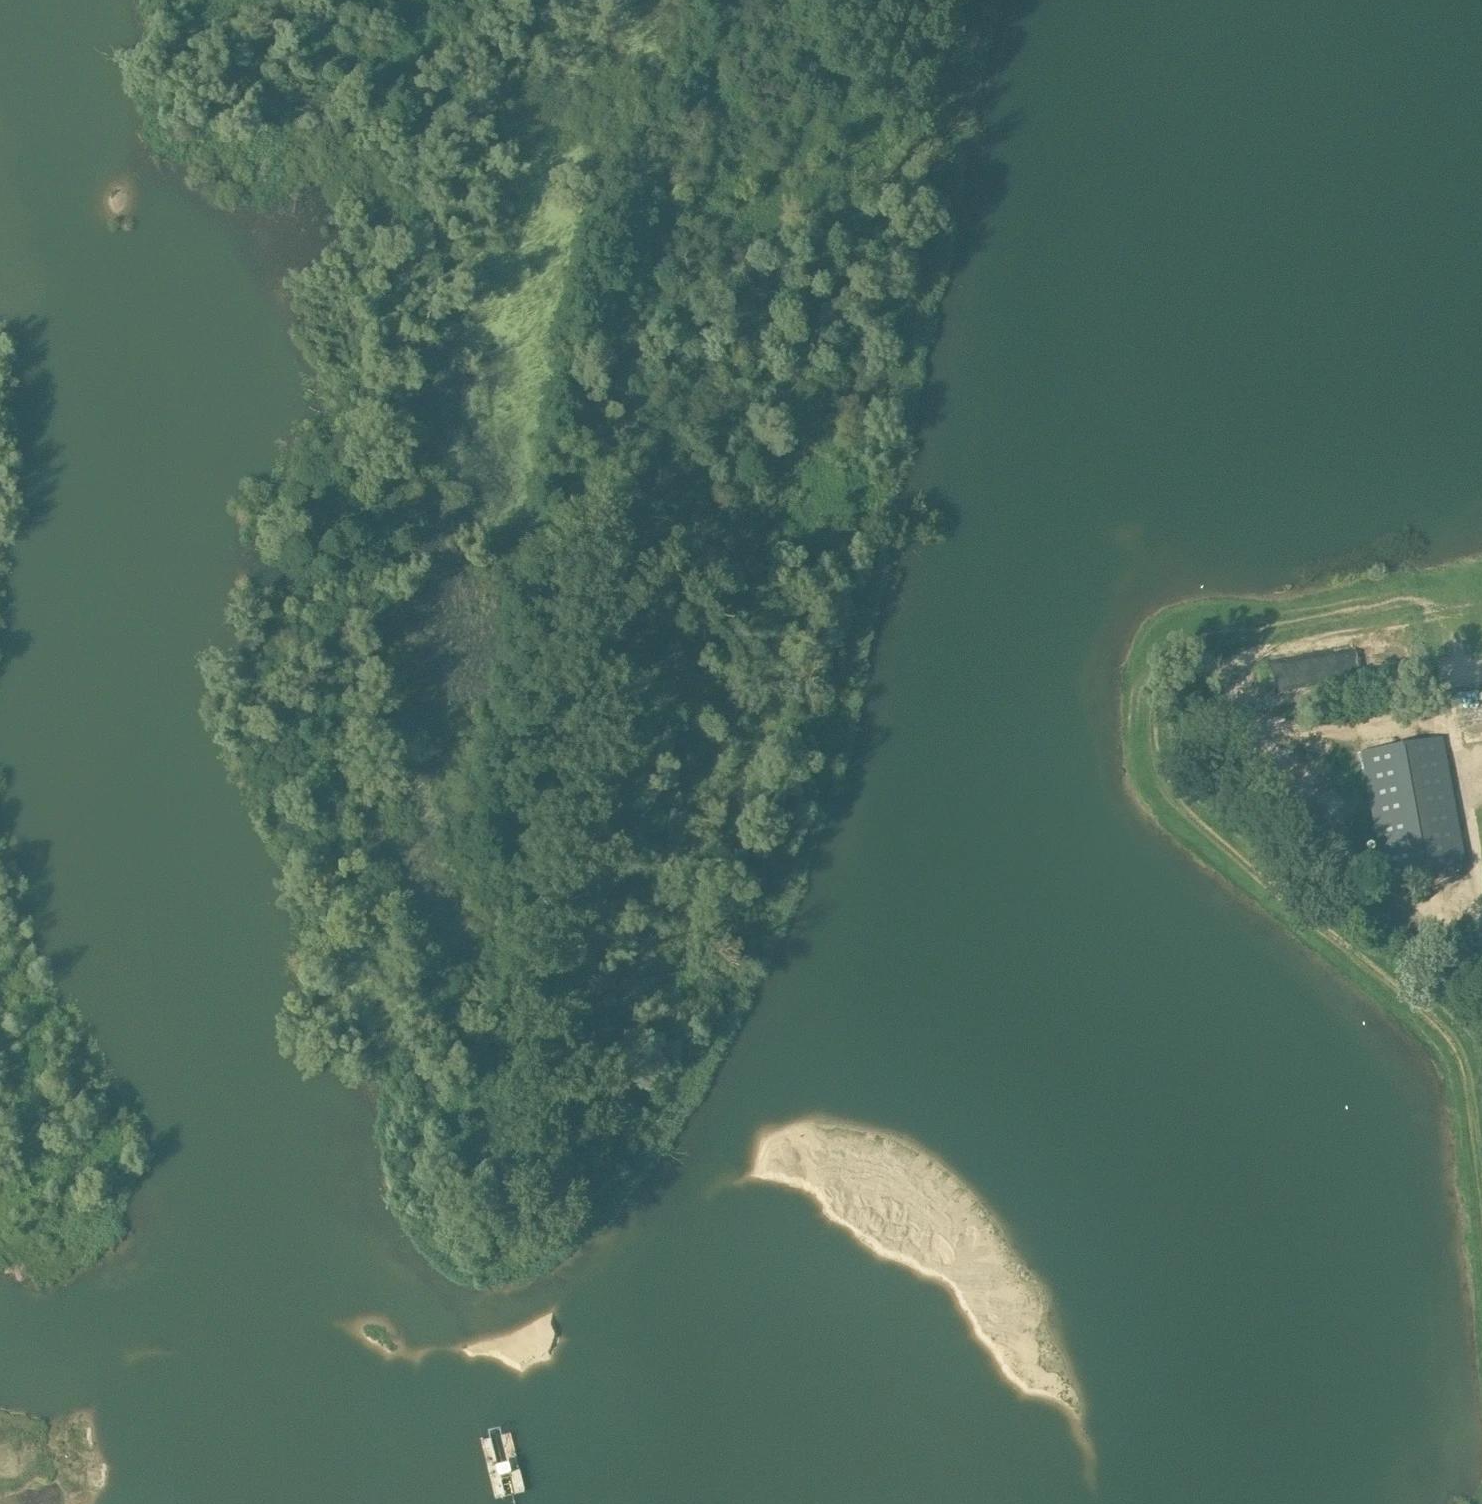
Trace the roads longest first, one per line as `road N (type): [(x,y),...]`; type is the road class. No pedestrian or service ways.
road 1 (track): [(1415,707),(1419,645),(1481,615)]

